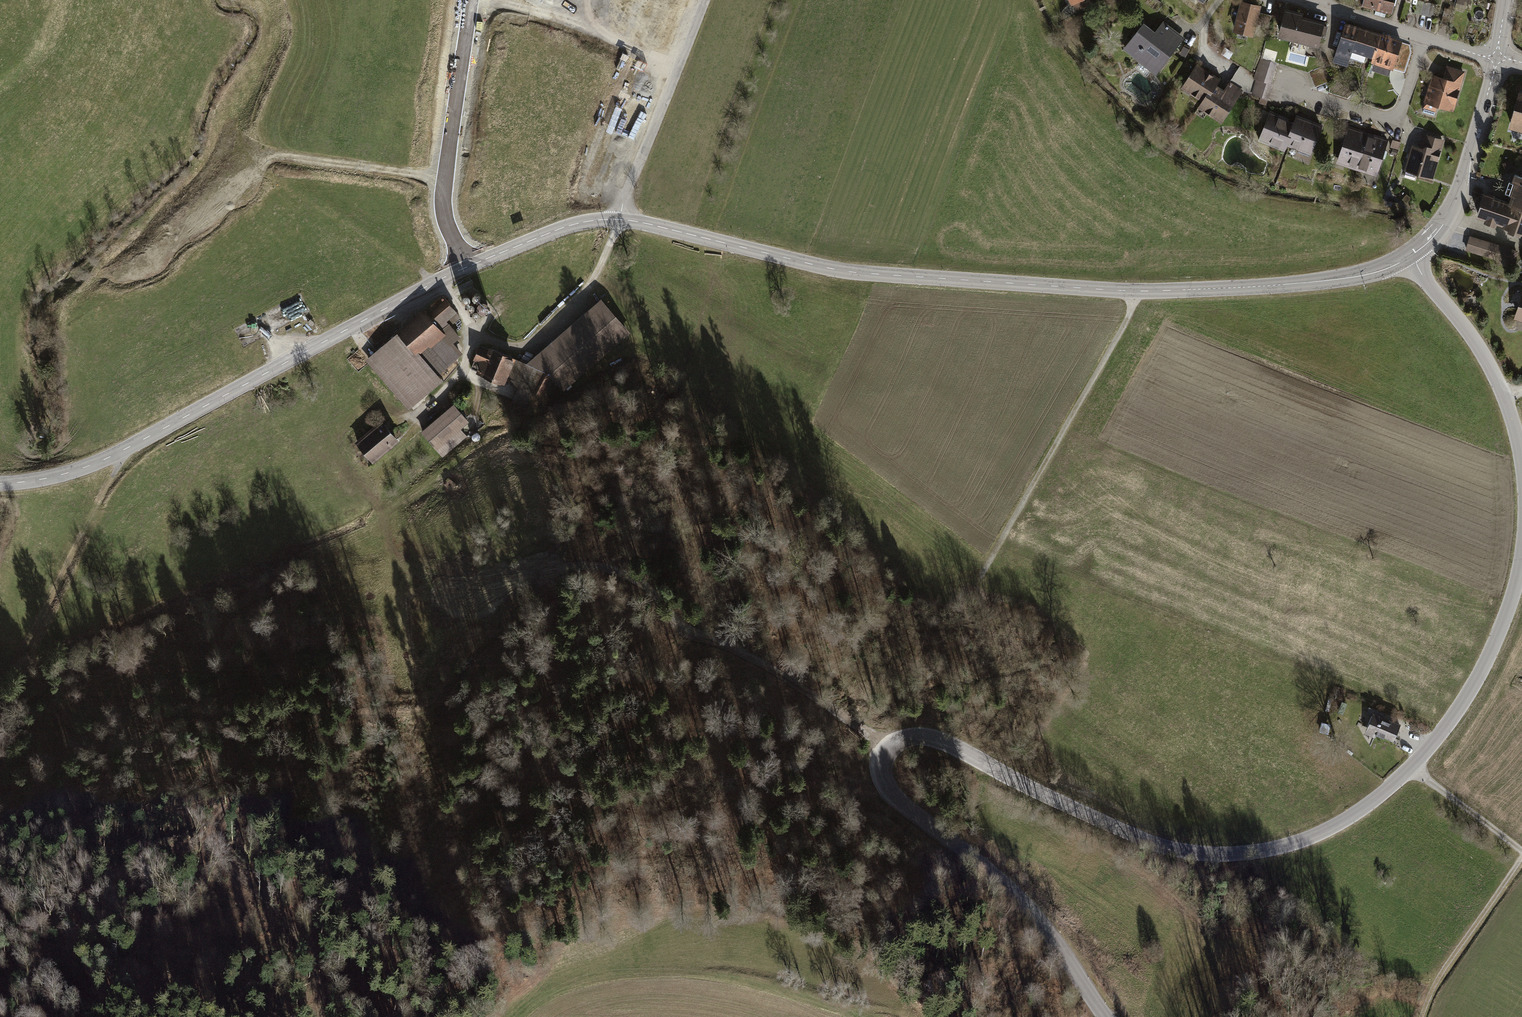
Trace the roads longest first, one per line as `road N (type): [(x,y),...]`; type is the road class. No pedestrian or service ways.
road 1 (tertiary): [(1521,555),(1491,651),(1443,729),(1369,803),(1289,844),(1229,854),(1171,848),(936,739),(910,737),(891,748),(884,771),(892,792),(1023,901),(1106,1016)]
road 2 (track): [(891,748),(754,656),(681,628),(631,578),(593,567),(556,574),(428,709),(358,713),(313,727),(215,822),(219,857),(303,943),(325,1016)]
road 3 (tertiary): [(1406,257),(1362,275),(1303,283),(1117,290),(845,271),(620,219)]
road 4 (tertiary): [(620,219),(565,227),(464,268),(102,460),(0,483)]
road 5 (track): [(1138,291),(1006,530)]
road 6 (track): [(128,447),(0,678)]
road 7 (residential): [(620,219),(705,0)]
road 8 (tertiary): [(1497,57),(1456,199),(1437,231),(1406,257)]
road 9 (residential): [(1424,37),(1402,108),(1392,117),(1288,87)]
road 10 (track): [(1421,1016),(1441,974),(1521,858)]
road 11 (tertiary): [(1406,257),(1480,348),(1504,395)]
road 12 (unknown): [(387,248),(243,158)]
road 13 (track): [(1411,767),(1521,851)]
road 14 (unknown): [(137,443),(71,338)]

